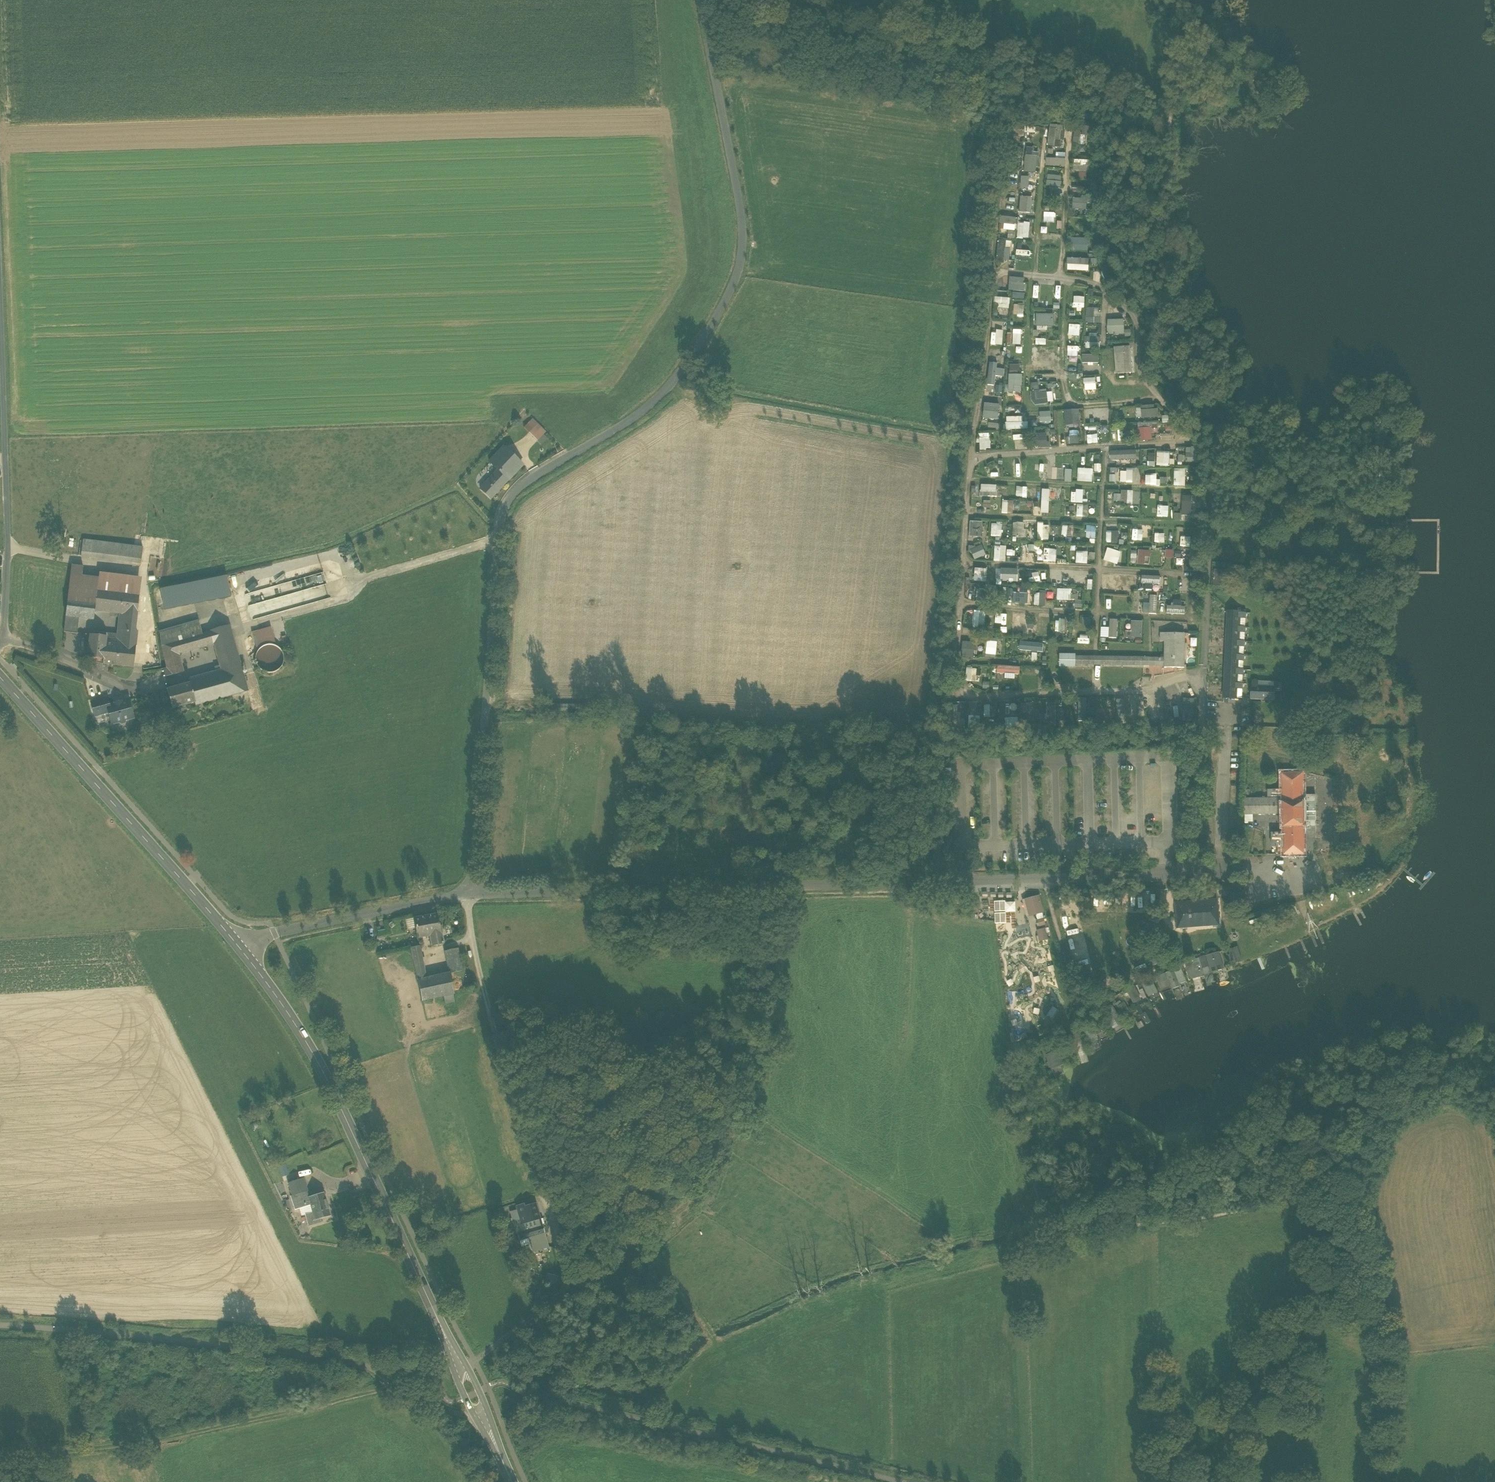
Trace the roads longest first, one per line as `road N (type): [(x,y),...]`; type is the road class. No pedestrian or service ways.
road 1 (unclassified): [(704,0),(744,239),(734,289),(683,371),(644,411),(521,485),(504,513),(470,894)]
road 2 (unclassified): [(470,894),(1196,873),(1204,680)]
road 3 (track): [(171,1315),(442,1350),(458,1364),(475,1360),(567,1283),(463,908),(470,894)]
road 4 (tertiary): [(239,946),(330,1083),(512,1481)]
road 5 (tertiary): [(0,676),(239,946)]
road 6 (track): [(482,1415),(464,1416),(413,1393),(376,1391),(143,1441)]
road 7 (residential): [(0,314),(8,544),(0,637)]
road 8 (unclassified): [(470,894),(239,946)]
road 9 (residential): [(133,688),(0,637)]

